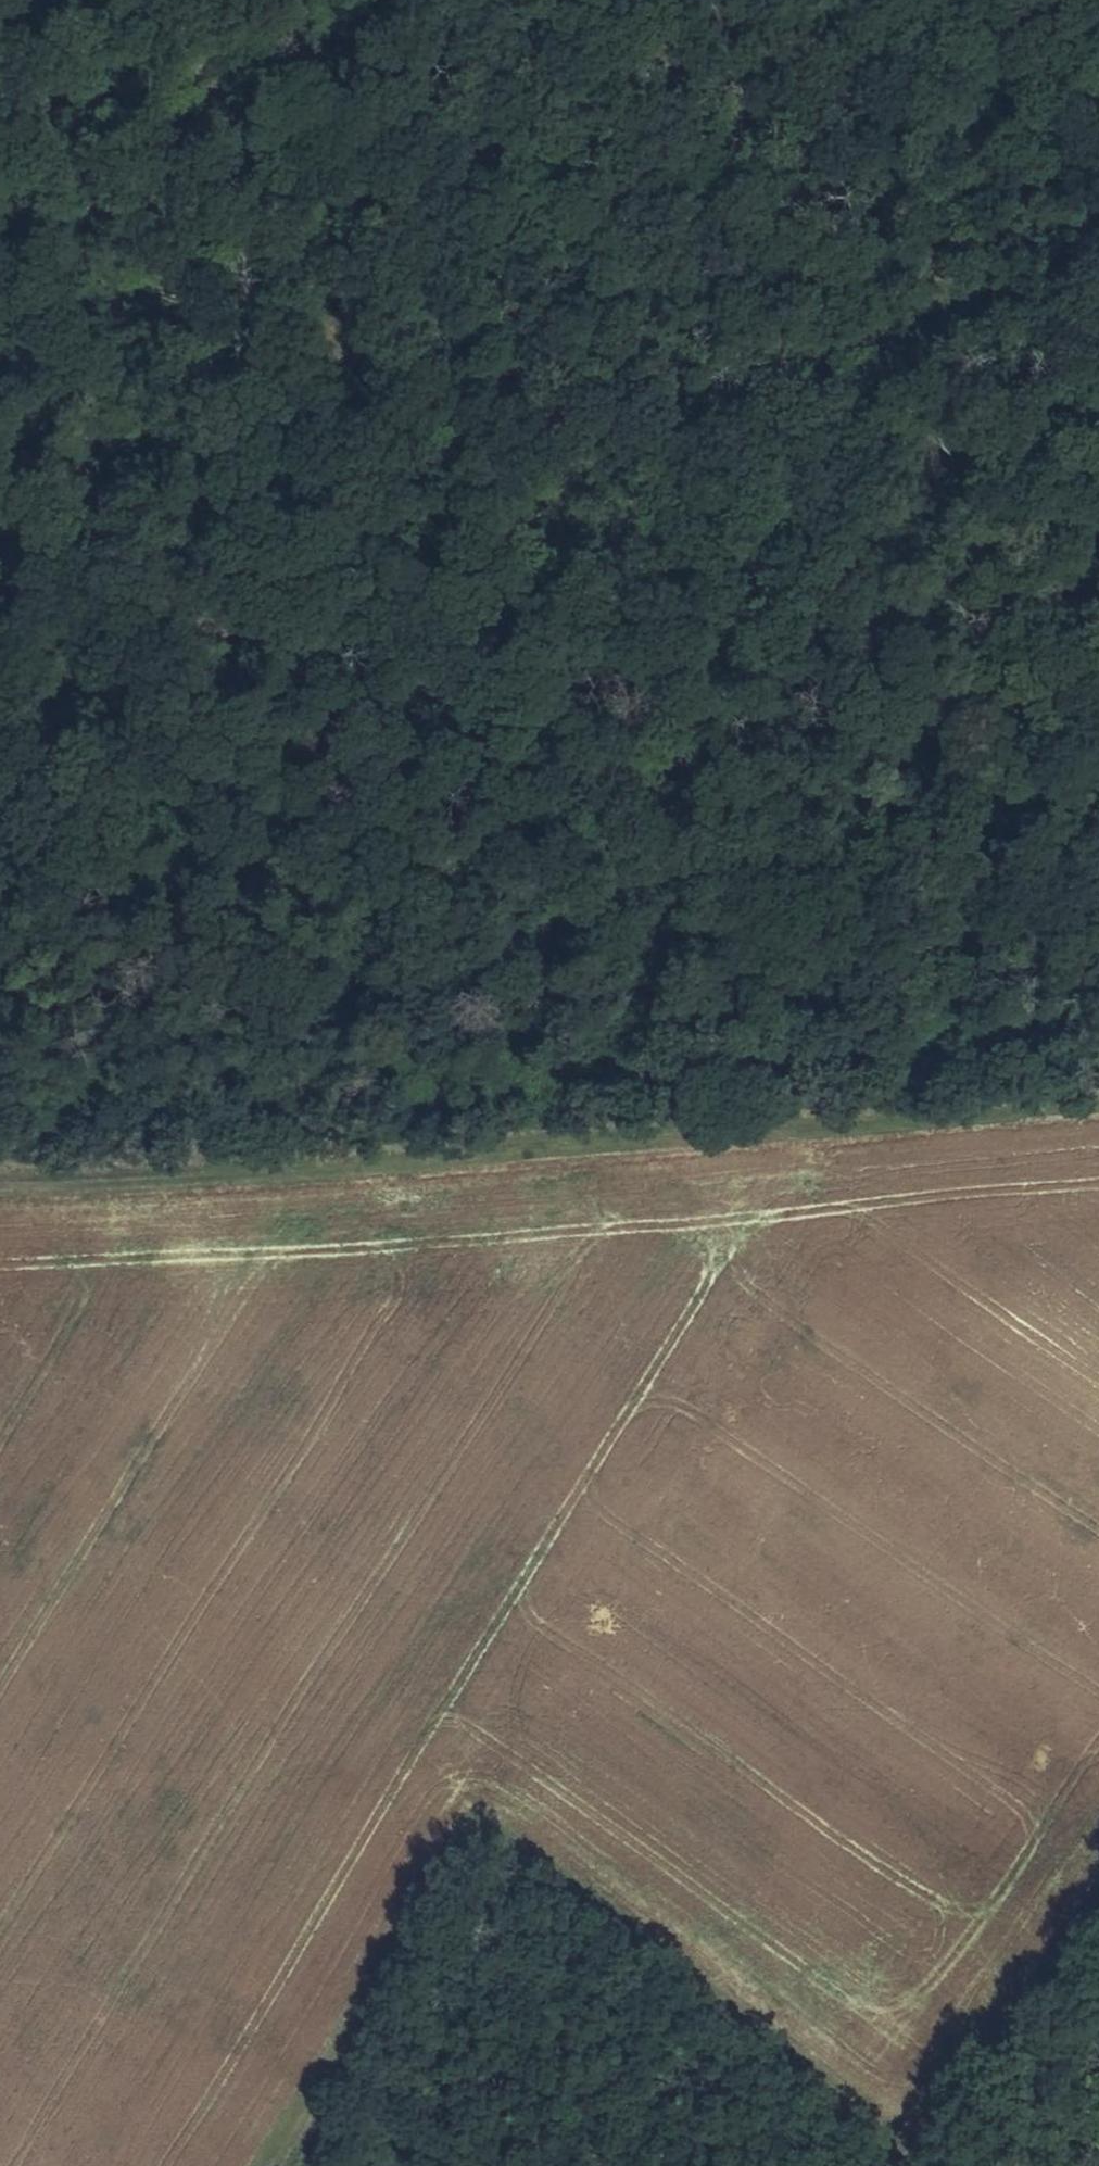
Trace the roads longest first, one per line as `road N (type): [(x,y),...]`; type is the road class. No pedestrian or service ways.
road 1 (track): [(715,0),(763,41),(1069,175),(1098,180)]

